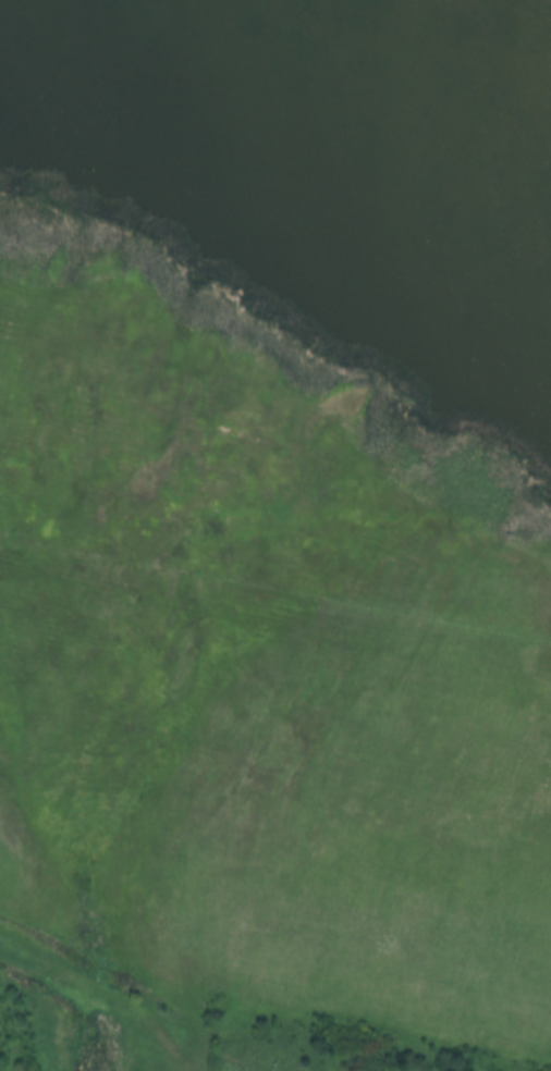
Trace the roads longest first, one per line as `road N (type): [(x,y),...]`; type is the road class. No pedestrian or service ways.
road 1 (track): [(187,1070),(181,1052),(150,1026),(0,940)]

